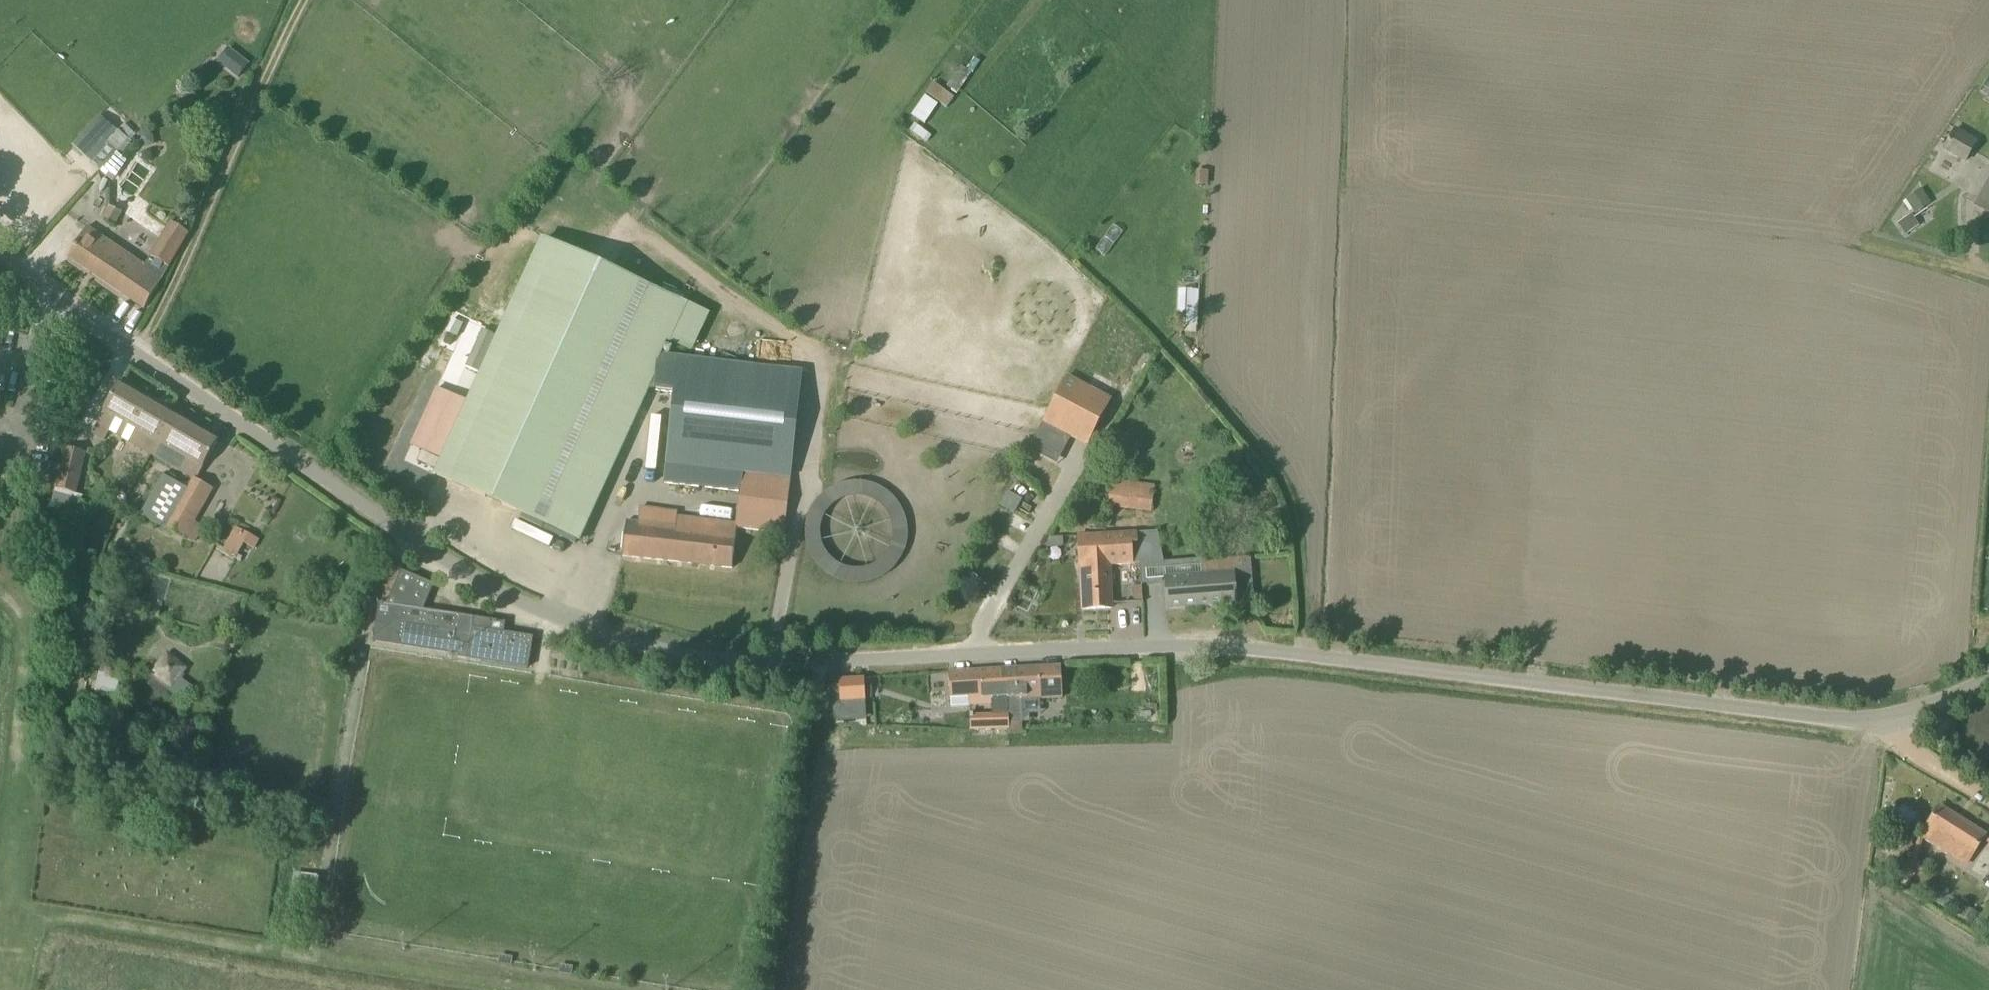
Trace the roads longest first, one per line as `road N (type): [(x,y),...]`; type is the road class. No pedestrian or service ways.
road 1 (unclassified): [(1873,722),(1817,722),(1219,649),(1002,646),(669,656),(602,643),(431,564),(45,294),(0,254)]
road 2 (unclassified): [(1873,722),(1988,794)]
road 3 (unclassified): [(1988,674),(1912,713),(1873,722)]

